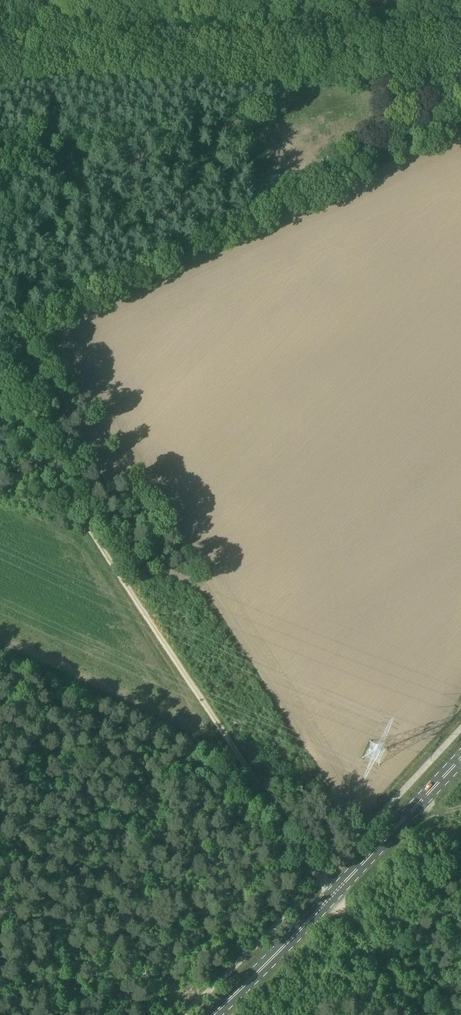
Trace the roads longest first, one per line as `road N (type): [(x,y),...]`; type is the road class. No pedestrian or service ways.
road 1 (track): [(0,390),(414,1014)]
road 2 (track): [(0,57),(460,54)]
road 3 (primary): [(212,1014),(460,758)]

